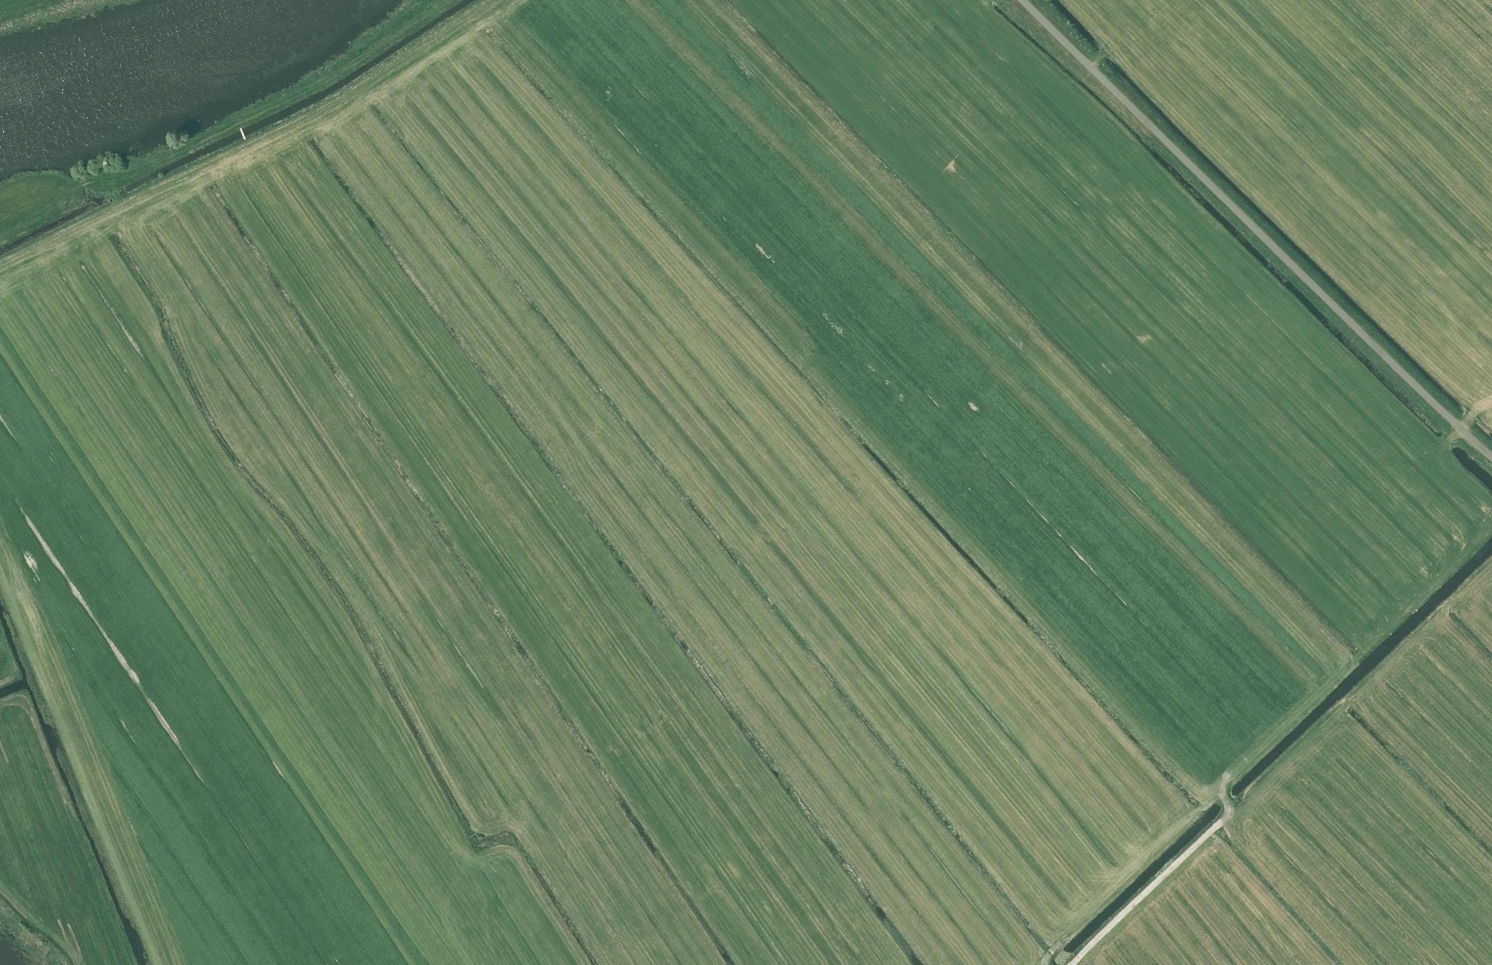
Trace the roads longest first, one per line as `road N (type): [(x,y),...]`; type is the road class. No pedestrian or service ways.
road 1 (unclassified): [(1491,457),(1023,0)]
road 2 (unclassified): [(1062,964),(1211,828)]

